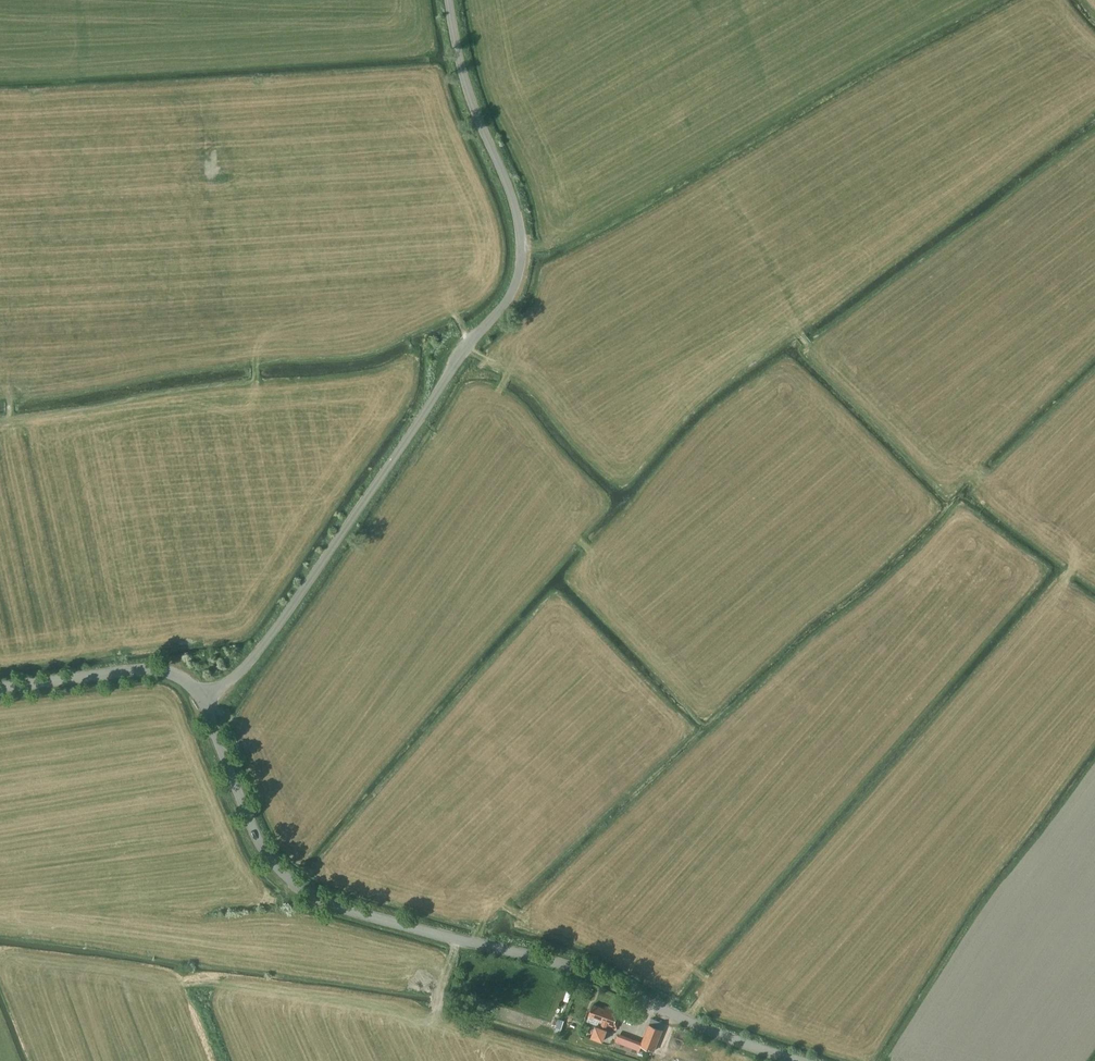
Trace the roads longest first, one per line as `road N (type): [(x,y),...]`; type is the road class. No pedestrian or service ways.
road 1 (unclassified): [(201,700),(264,643),(513,288),(520,227),(464,77),(449,0)]
road 2 (tertiary): [(800,1060),(572,967),(309,892),(263,847),(201,700)]
road 3 (tertiary): [(201,700),(185,680),(151,668),(0,687)]

